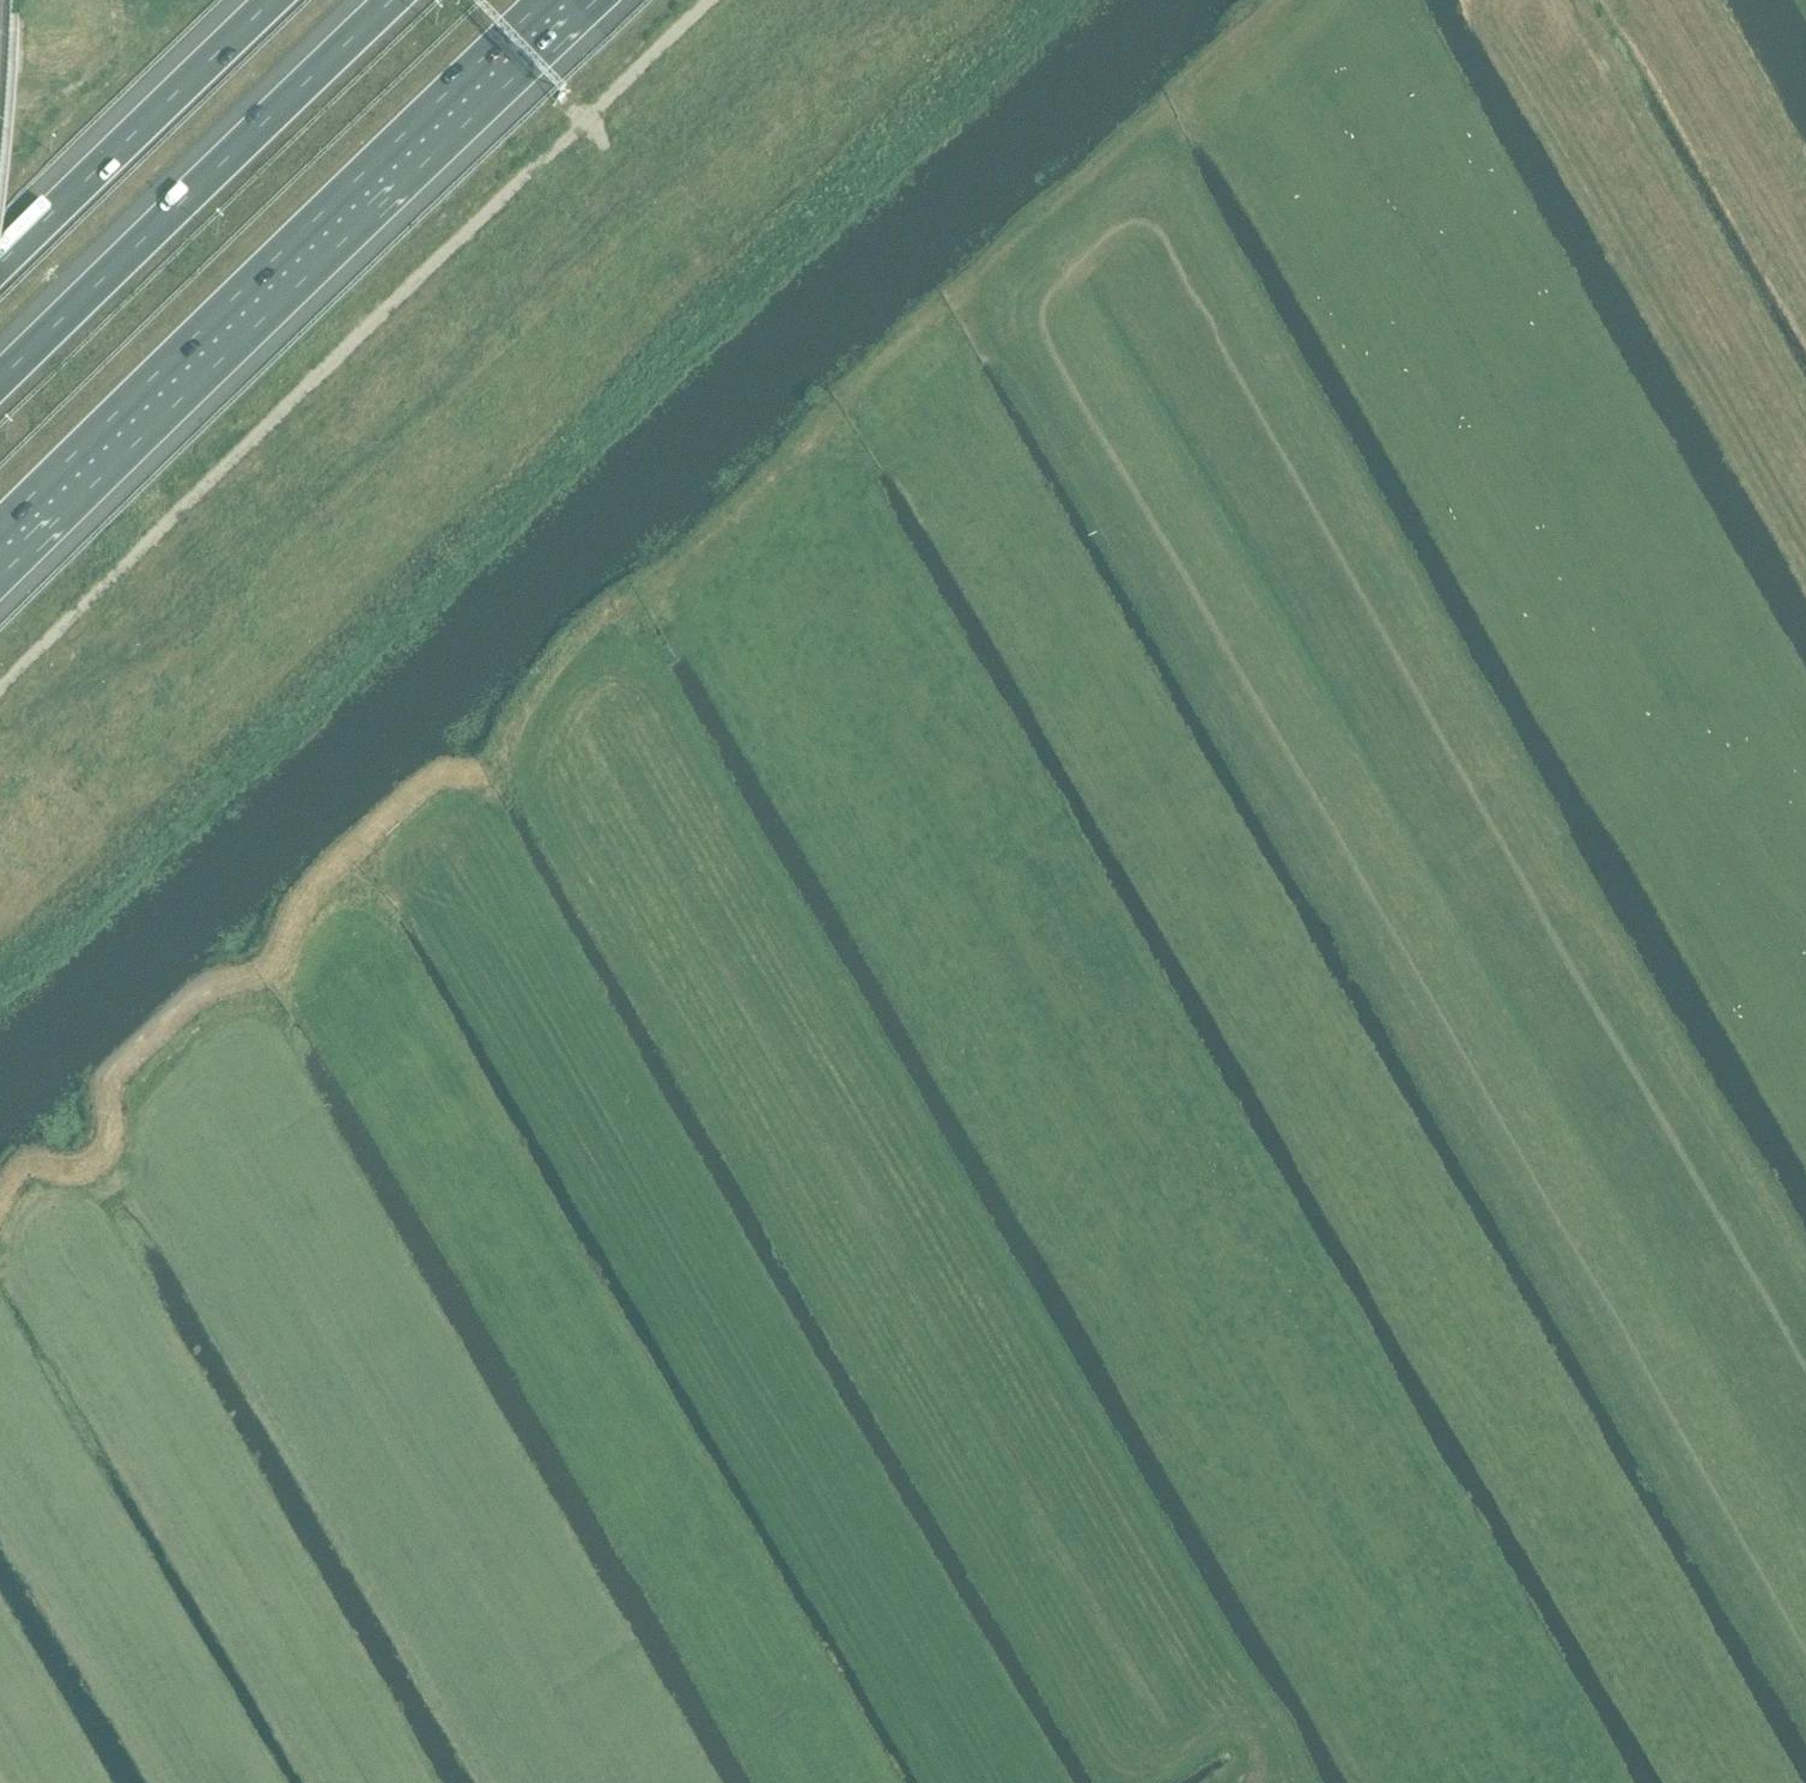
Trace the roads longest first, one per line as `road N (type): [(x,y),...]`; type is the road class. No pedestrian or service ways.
road 1 (track): [(300,995),(768,1782)]
road 2 (motorway): [(0,554),(575,0)]
road 3 (motorway): [(394,0),(0,381)]
road 4 (motorway): [(275,0),(0,259)]

